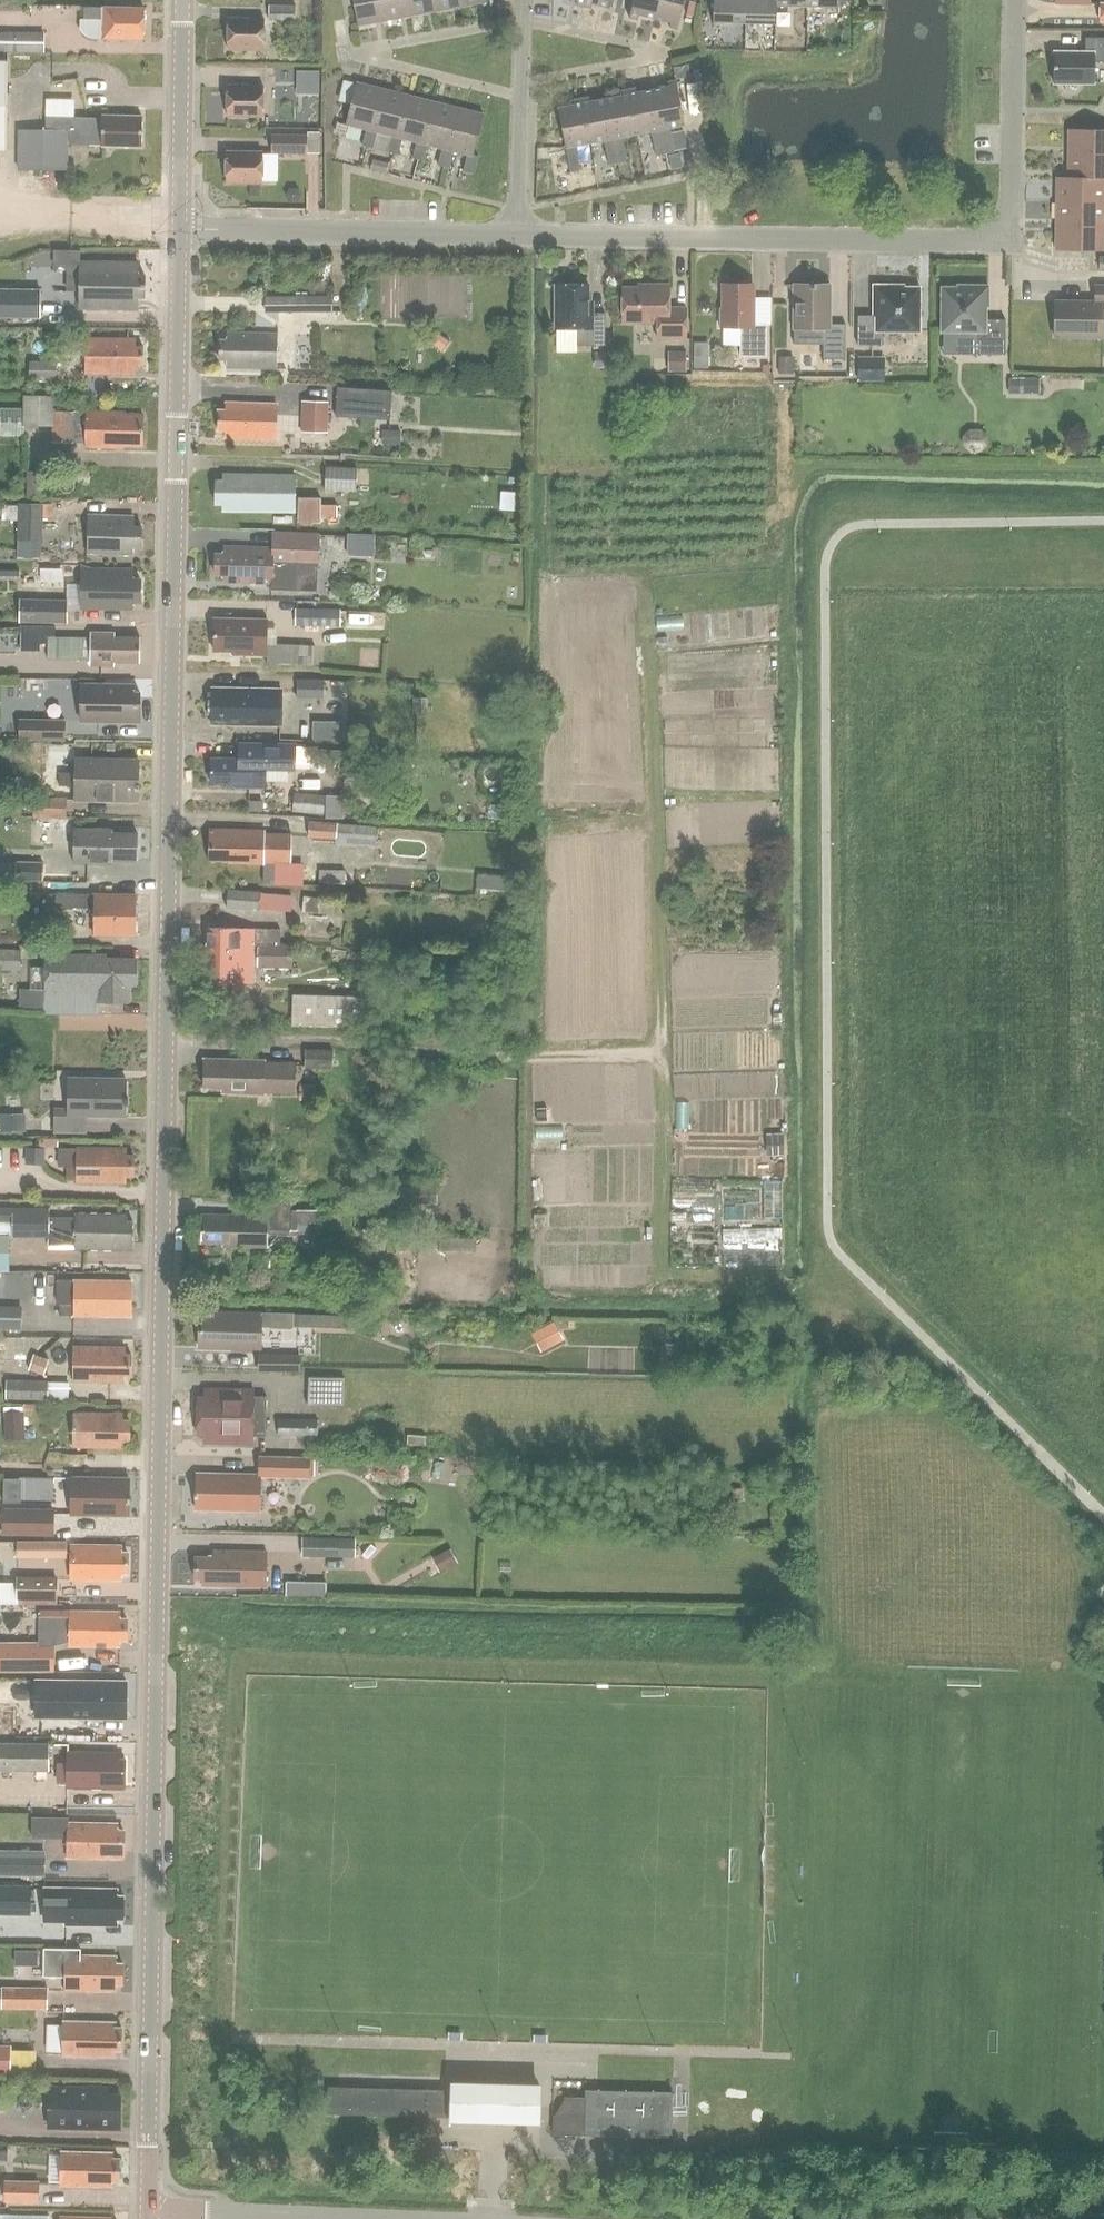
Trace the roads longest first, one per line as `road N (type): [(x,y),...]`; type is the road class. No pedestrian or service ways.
road 1 (secondary): [(149,2217),(182,231)]
road 2 (residential): [(520,237),(971,245),(999,237),(1012,216),(1015,0)]
road 3 (residential): [(182,231),(520,237)]
road 4 (residential): [(520,237),(526,0)]
road 5 (secondary): [(182,231),(185,0)]

